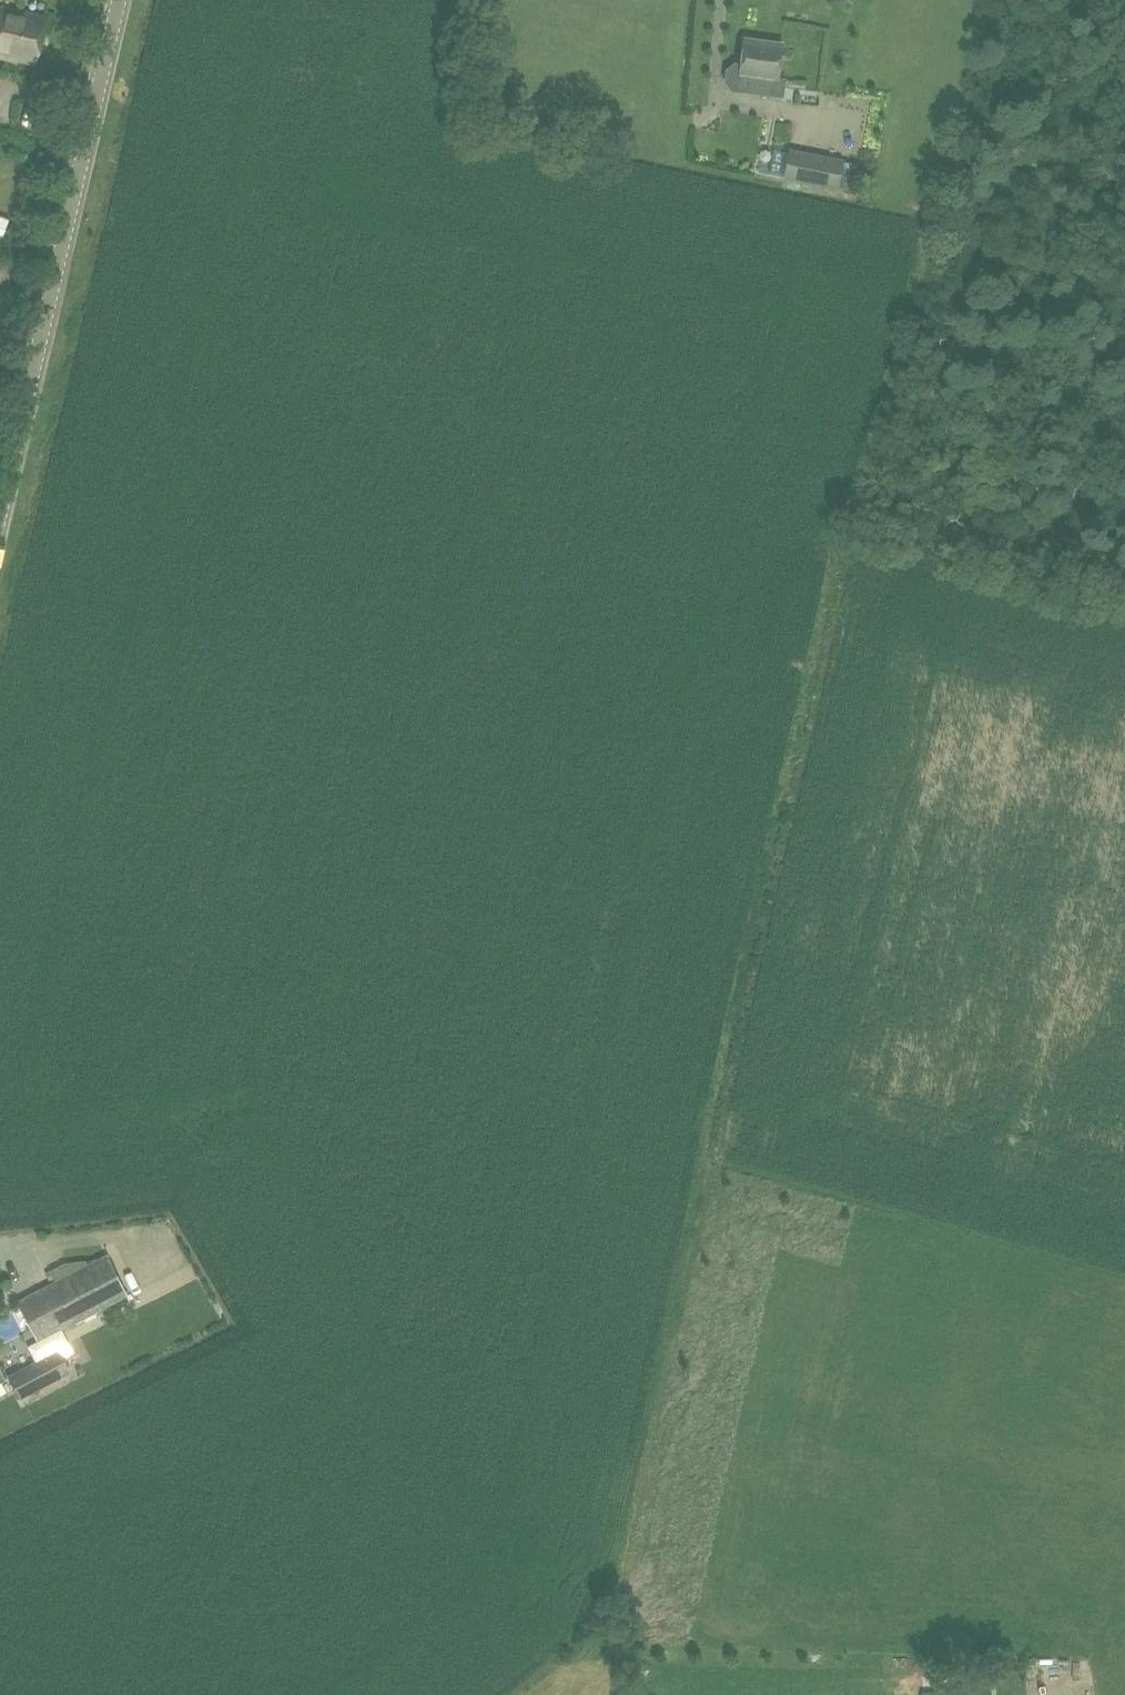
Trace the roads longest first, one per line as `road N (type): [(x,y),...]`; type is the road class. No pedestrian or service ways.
road 1 (tertiary): [(0,528),(121,0)]

